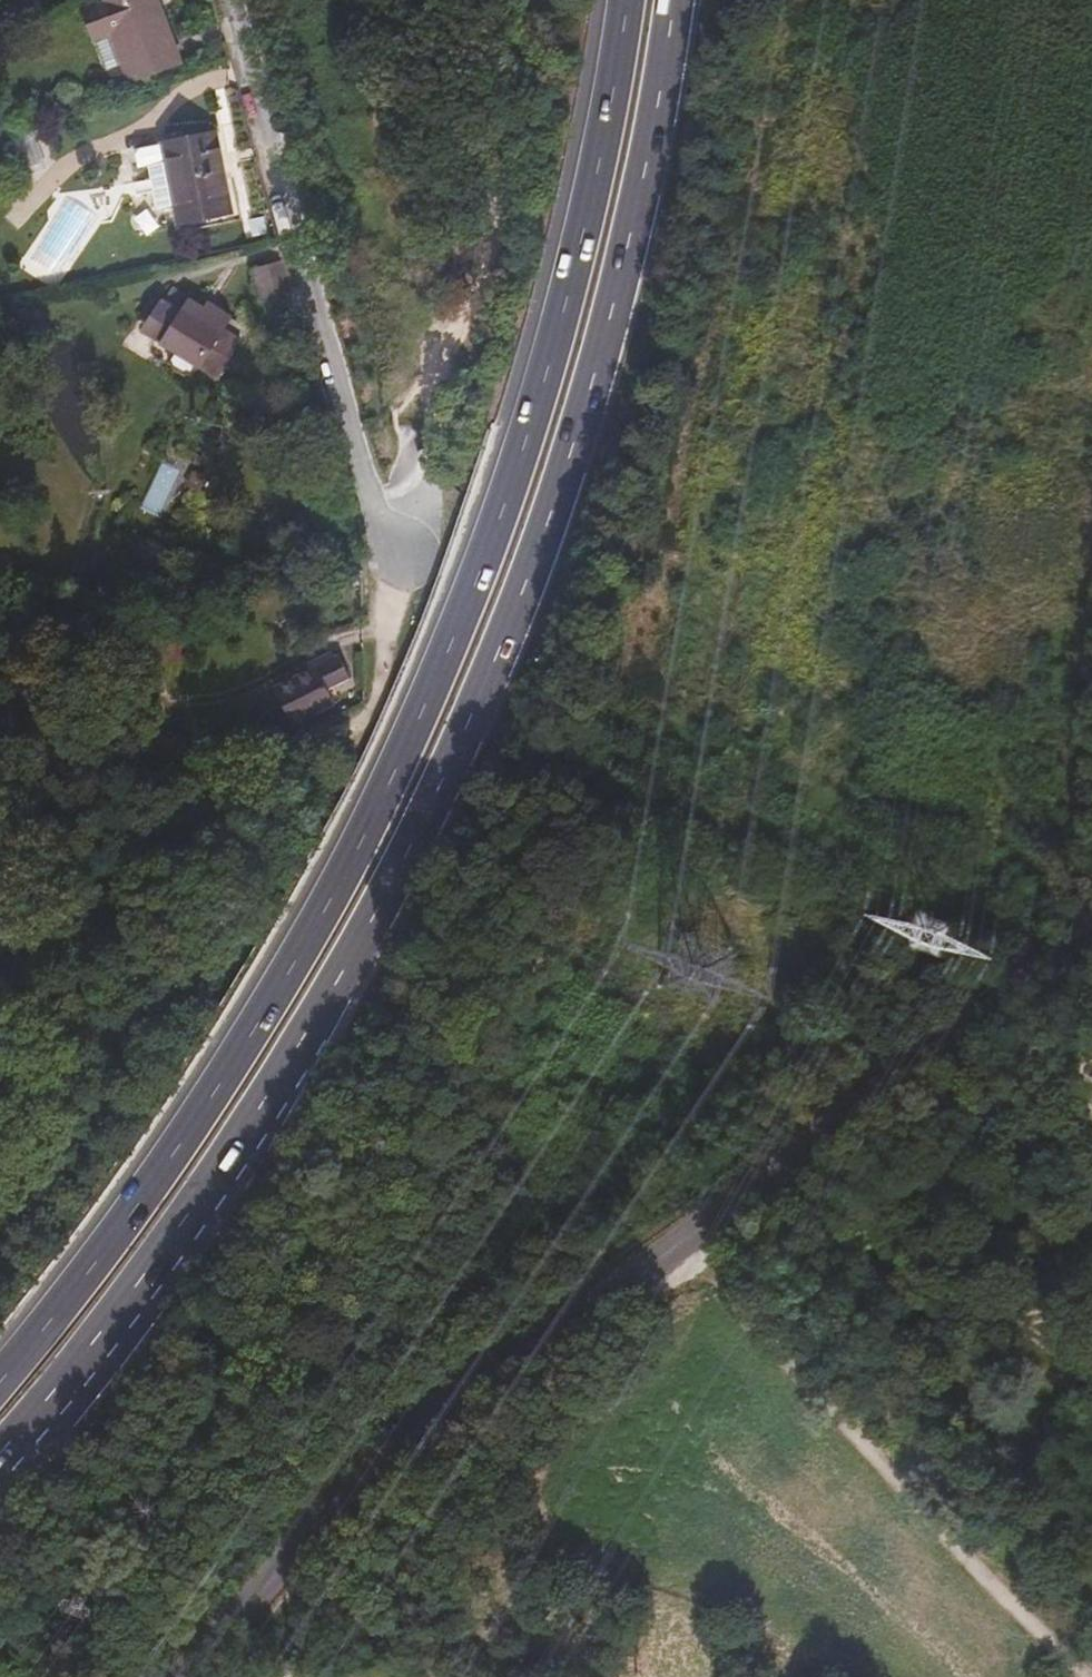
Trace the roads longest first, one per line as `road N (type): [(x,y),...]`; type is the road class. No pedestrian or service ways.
road 1 (trunk): [(0,1445),(147,1266),(272,1082),(382,893),(448,760),(552,492),(612,276),(666,0)]
road 2 (trunk): [(619,0),(564,283),(439,661),(278,979),(155,1173),(0,1373)]
road 3 (tertiary): [(1091,938),(853,1127),(340,1504),(189,1676)]
road 4 (residential): [(233,0),(397,573)]
road 5 (track): [(674,1255),(692,1284),(871,1454),(1086,1676)]
road 6 (track): [(762,912),(753,939),(767,1007),(864,1118)]

